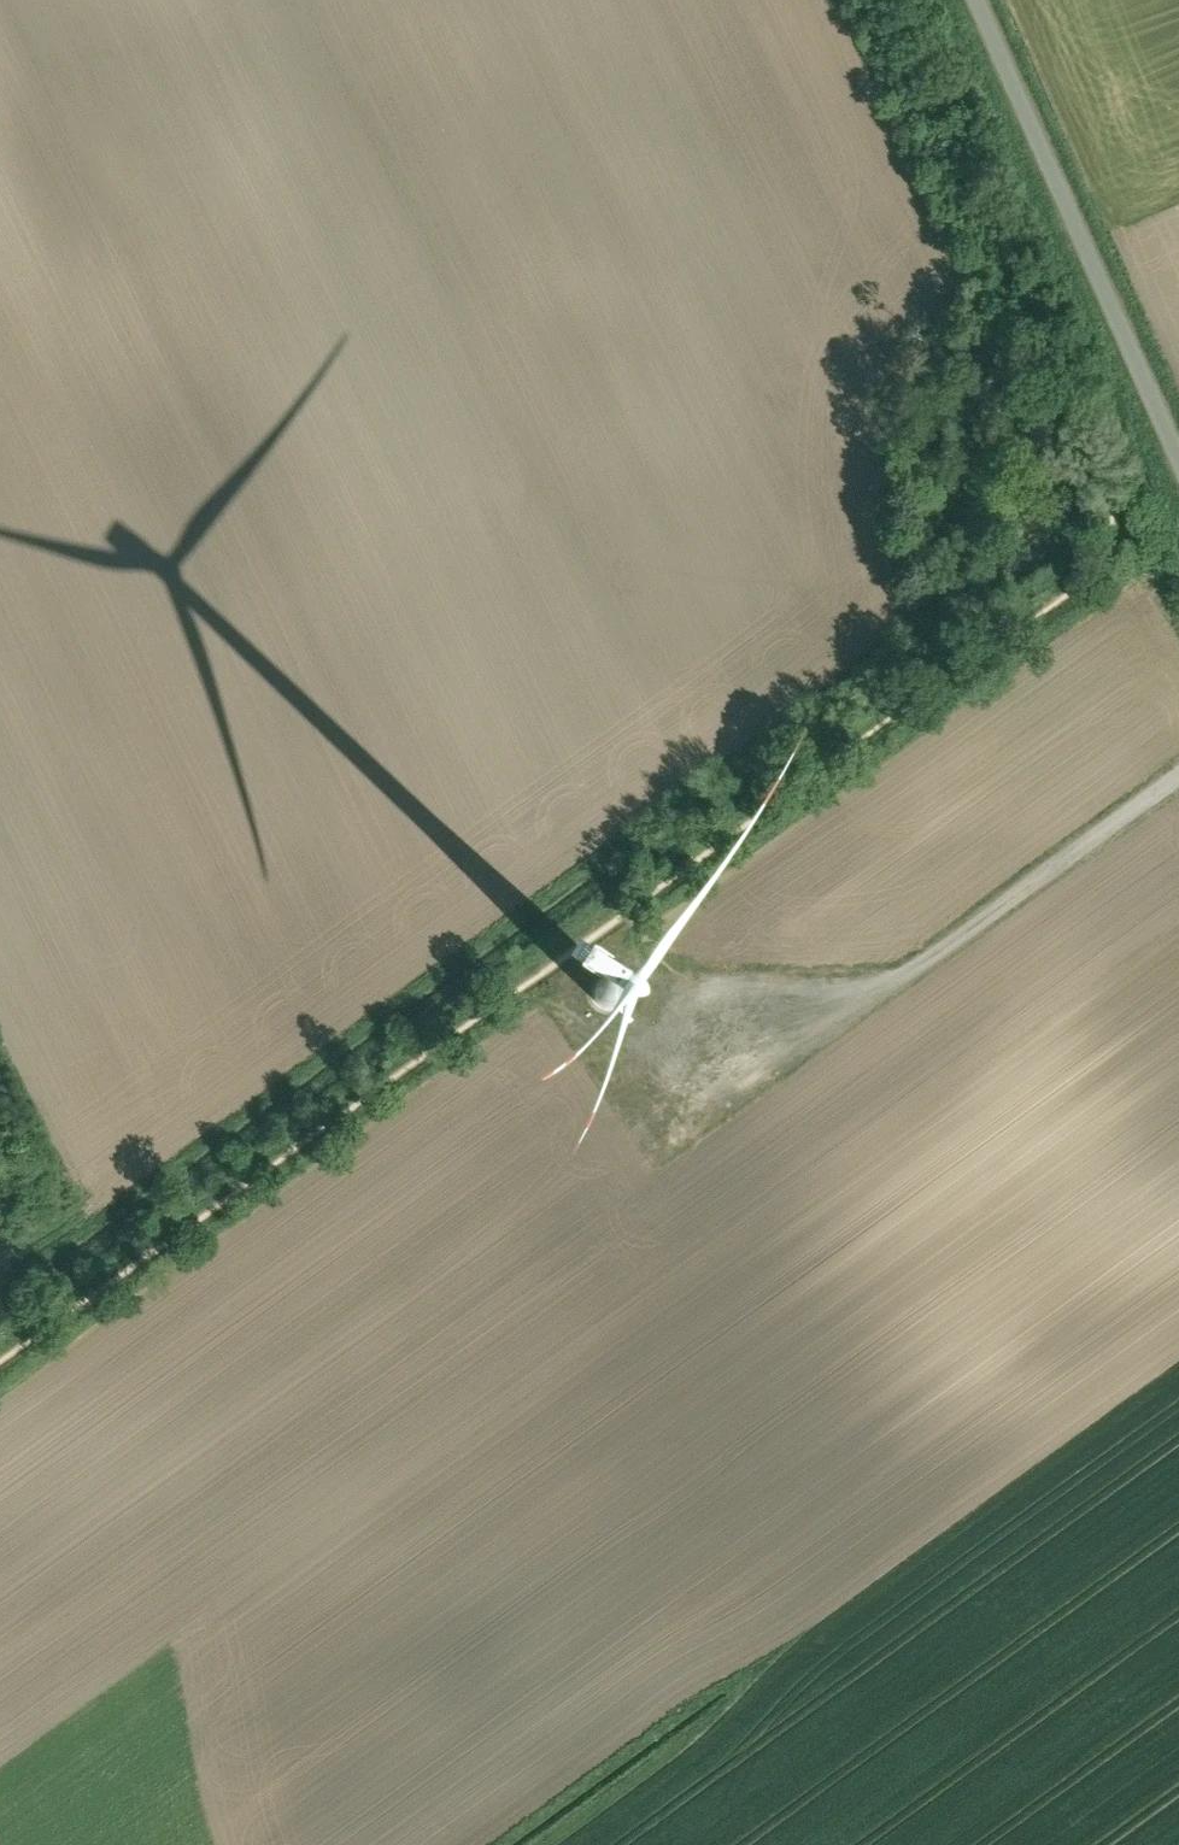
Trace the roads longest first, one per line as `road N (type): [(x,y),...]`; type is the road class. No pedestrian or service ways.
road 1 (unclassified): [(1178,476),(970,0)]

